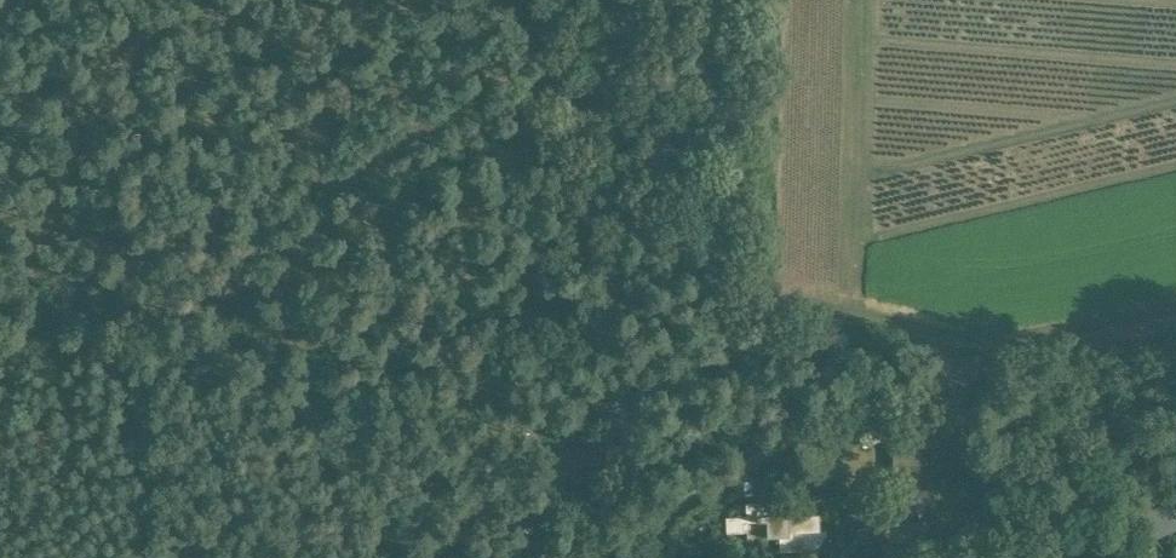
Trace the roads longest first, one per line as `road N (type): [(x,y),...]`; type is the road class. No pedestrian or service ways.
road 1 (track): [(1175,331),(966,375),(660,503),(566,557)]
road 2 (track): [(966,375),(1013,557)]

